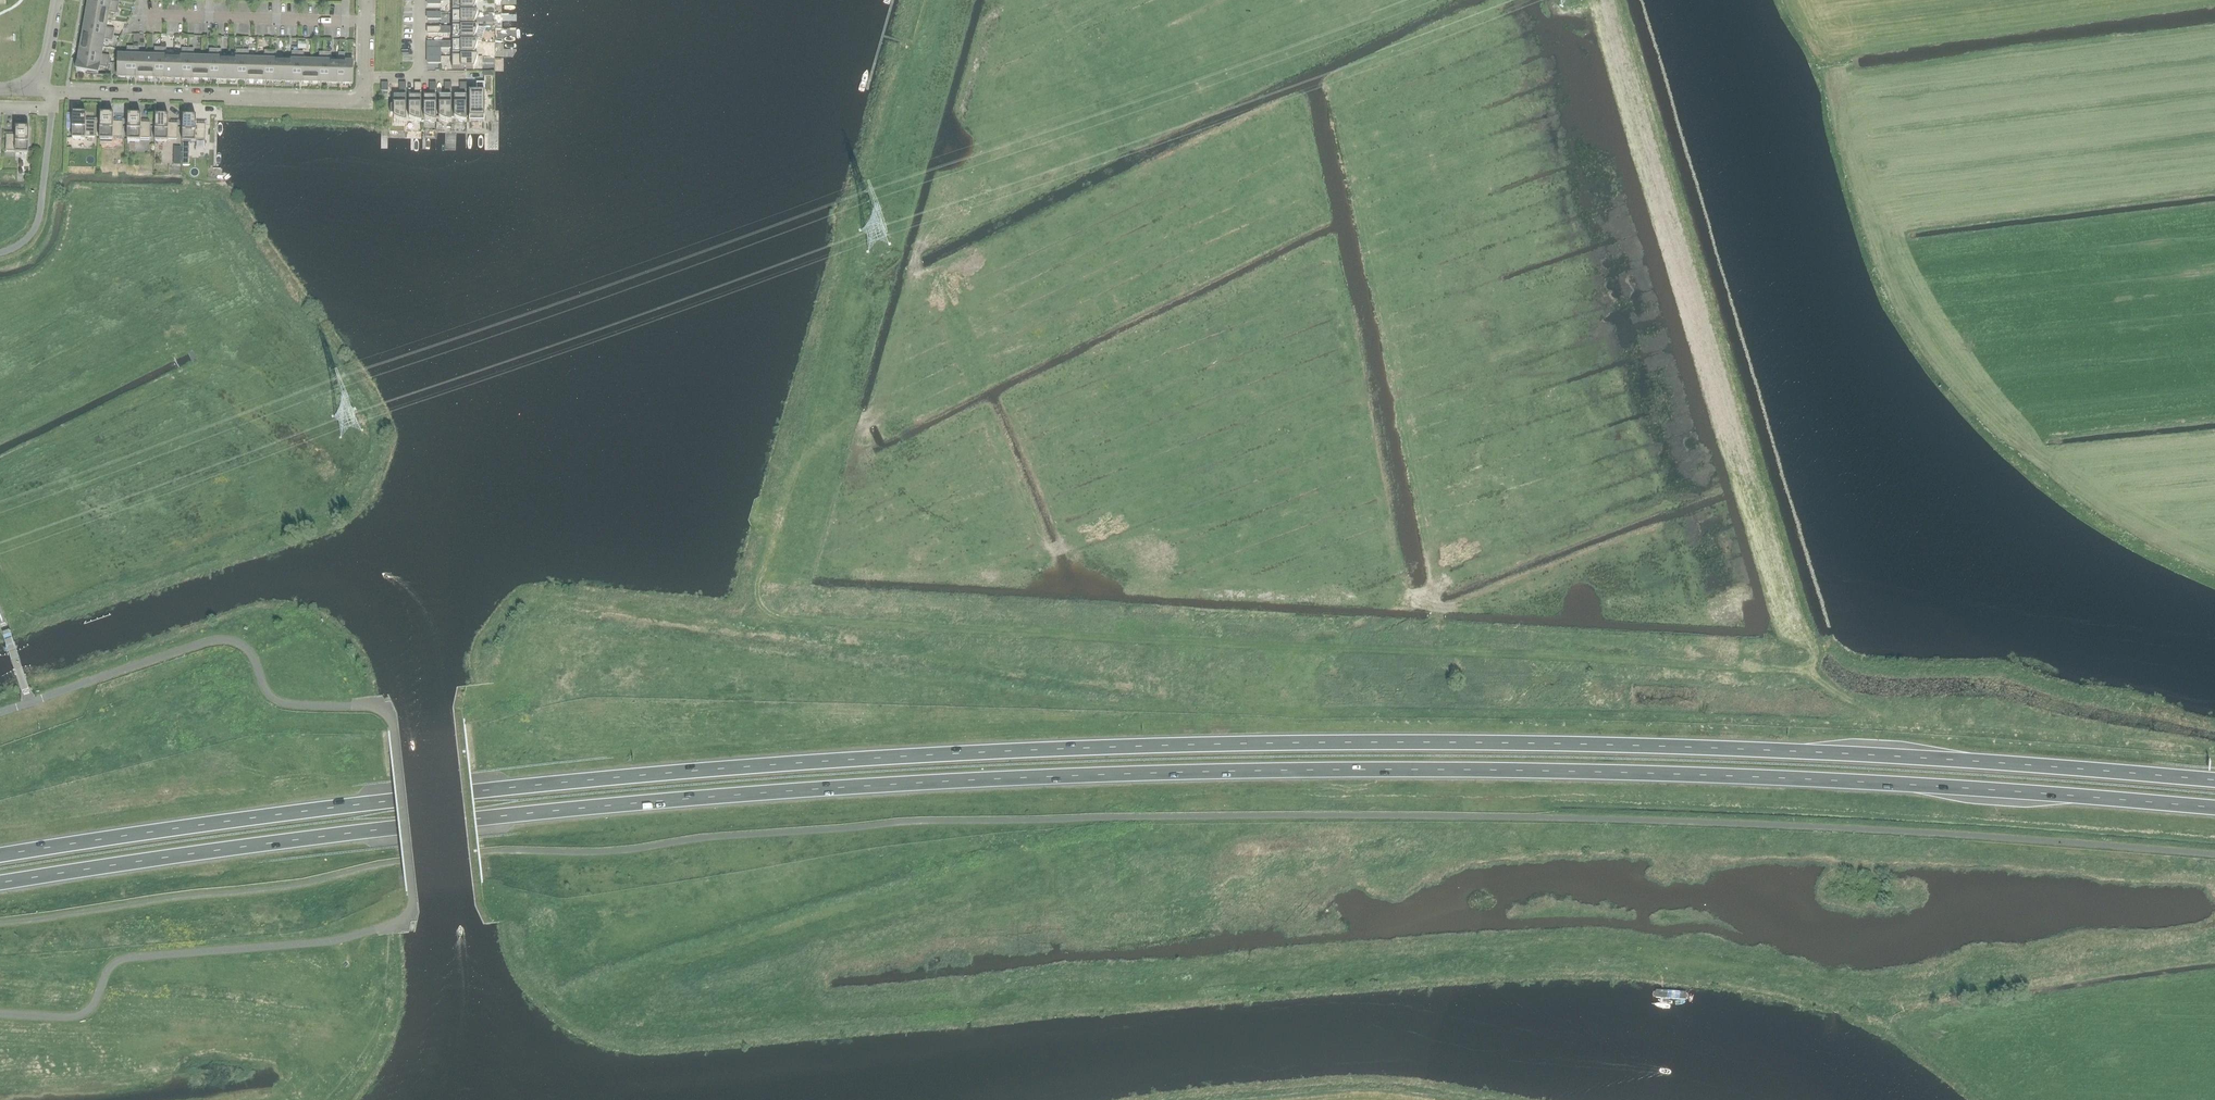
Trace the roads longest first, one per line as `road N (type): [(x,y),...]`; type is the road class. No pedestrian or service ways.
road 1 (trunk): [(0,885),(475,818),(1085,775),(1674,773),(2214,808)]
road 2 (trunk): [(2214,780),(1679,746),(1083,748),(610,777),(206,824),(0,857)]
road 3 (residential): [(364,76),(363,99),(53,90)]
road 4 (unclassified): [(52,107),(37,224),(0,252)]

